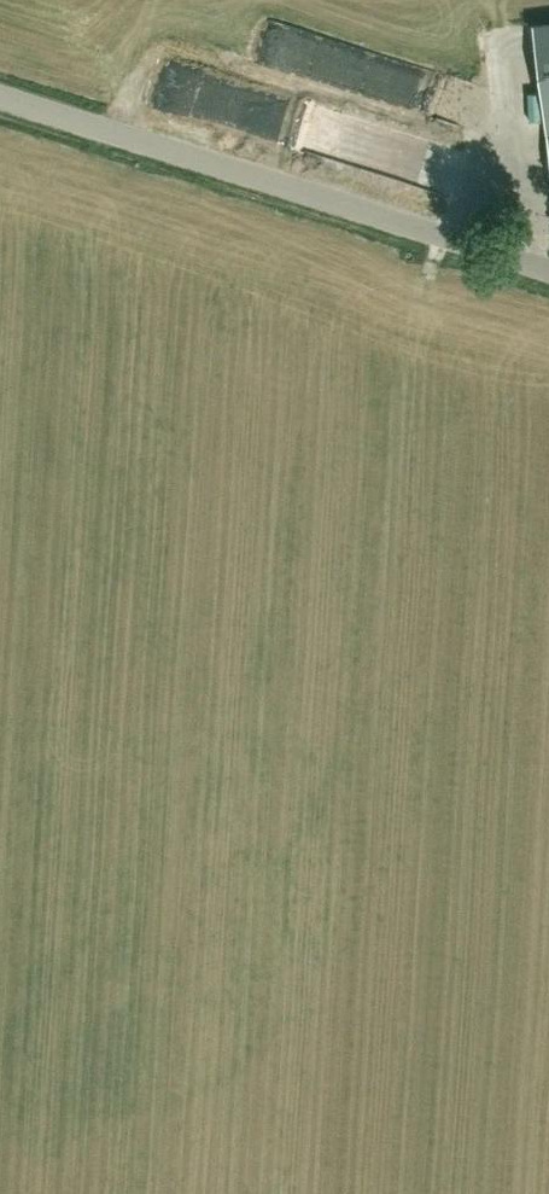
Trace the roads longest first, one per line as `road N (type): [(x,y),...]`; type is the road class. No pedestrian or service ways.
road 1 (unclassified): [(548,270),(0,98)]

